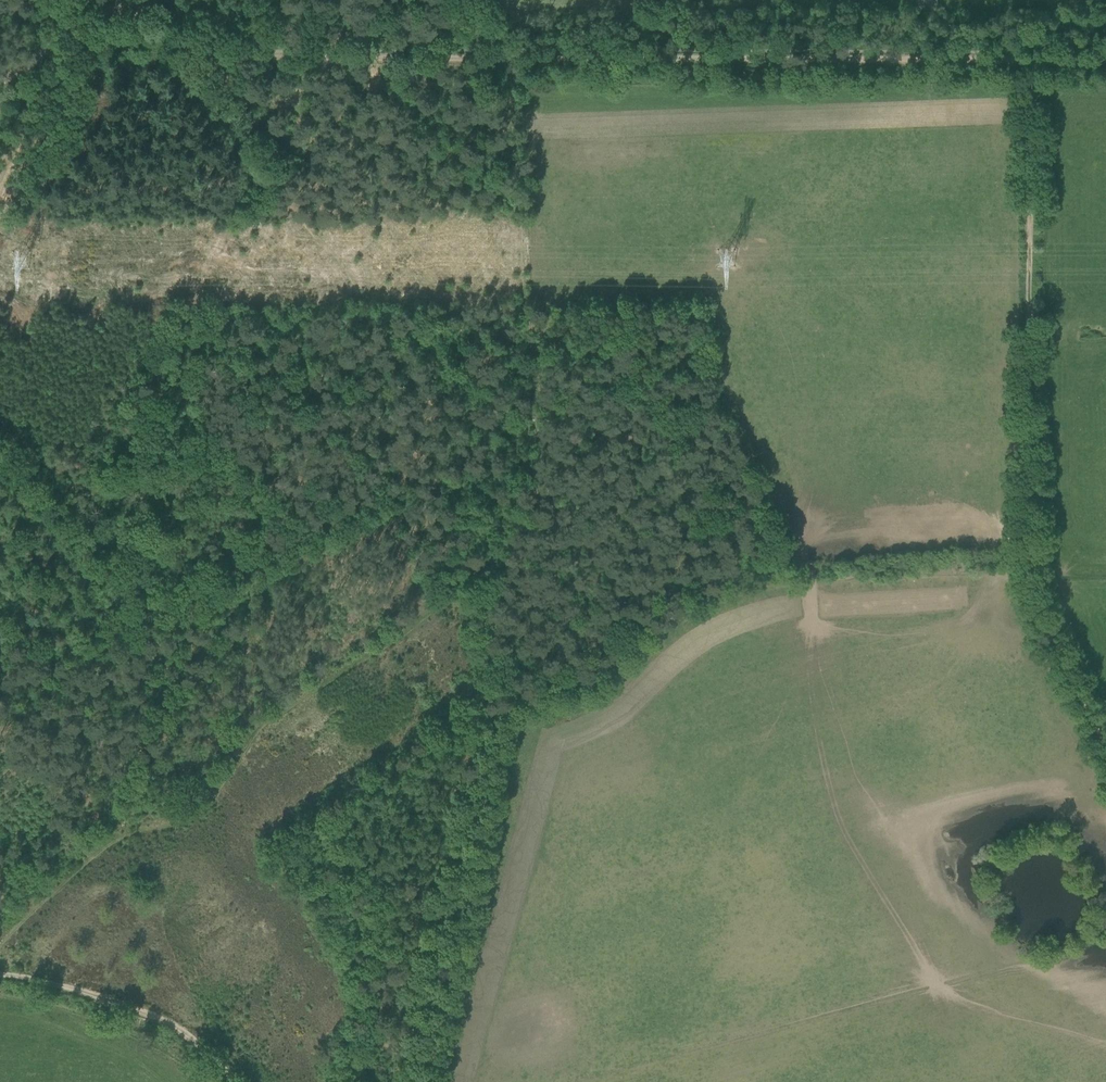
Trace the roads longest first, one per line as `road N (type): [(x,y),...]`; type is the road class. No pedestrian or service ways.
road 1 (track): [(1105,63),(246,59),(105,11),(26,65)]
road 2 (track): [(1105,739),(1025,559),(1023,58)]
road 3 (track): [(235,1081),(216,1057),(154,1017),(0,977)]

